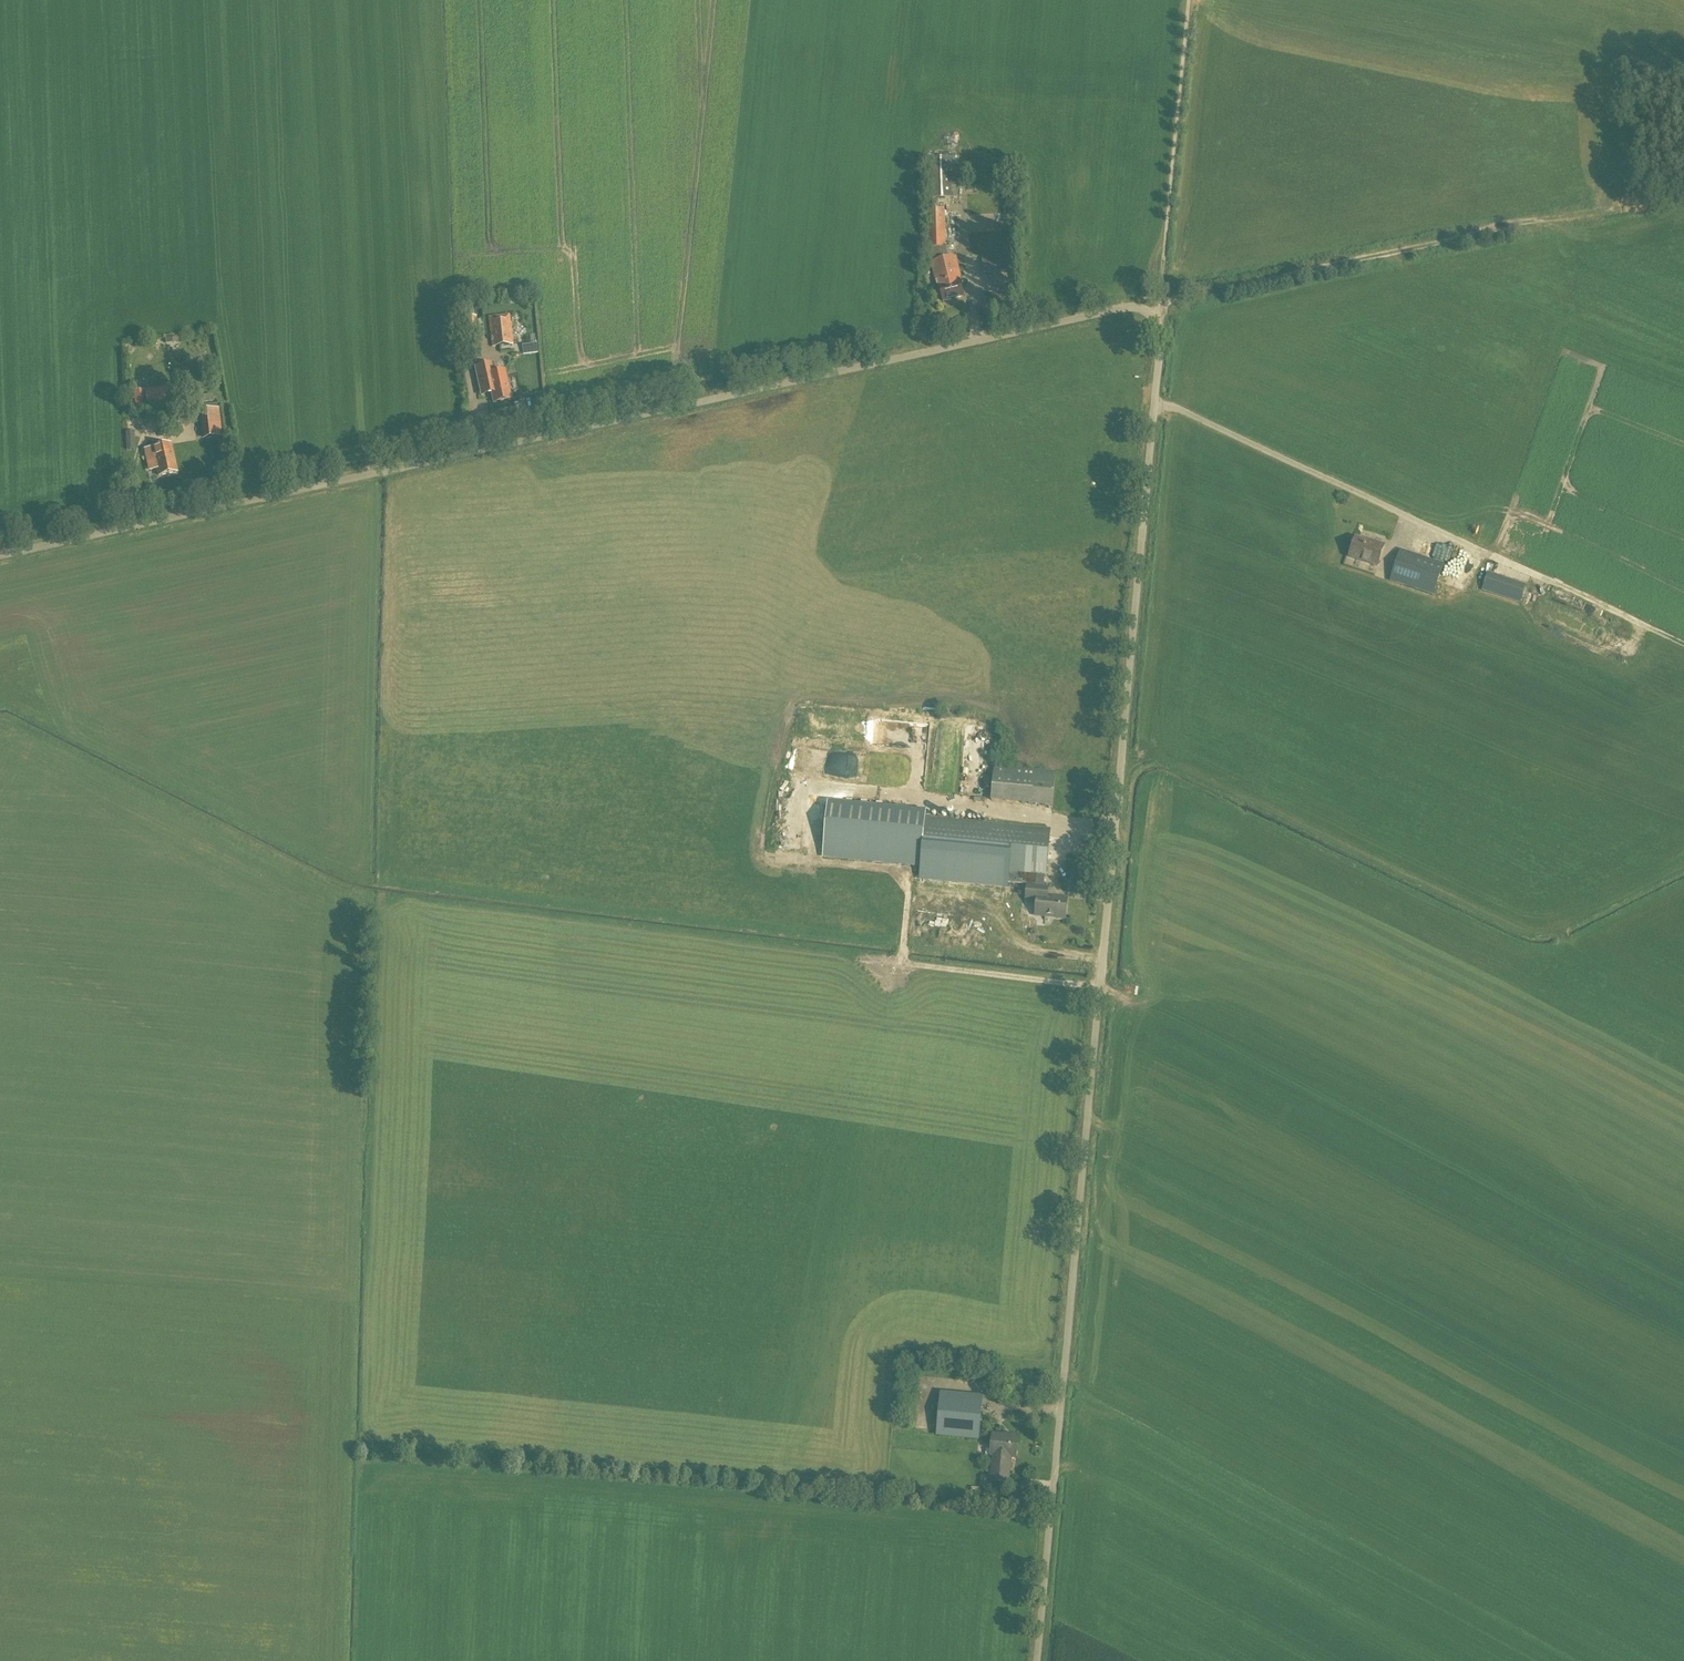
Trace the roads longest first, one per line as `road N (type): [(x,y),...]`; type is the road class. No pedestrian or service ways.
road 1 (unclassified): [(1037,1660),(1161,334),(1151,315)]
road 2 (unclassified): [(0,554),(1130,305),(1151,315)]

